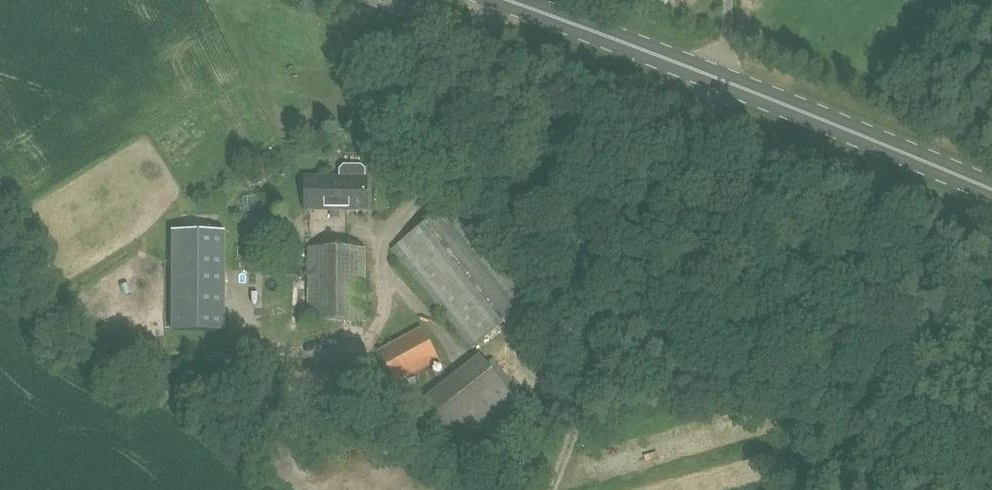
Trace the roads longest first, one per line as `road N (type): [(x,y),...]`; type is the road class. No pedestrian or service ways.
road 1 (track): [(599,391),(704,113)]
road 2 (secondary): [(991,196),(720,79)]
road 3 (secondary): [(720,79),(504,0)]

